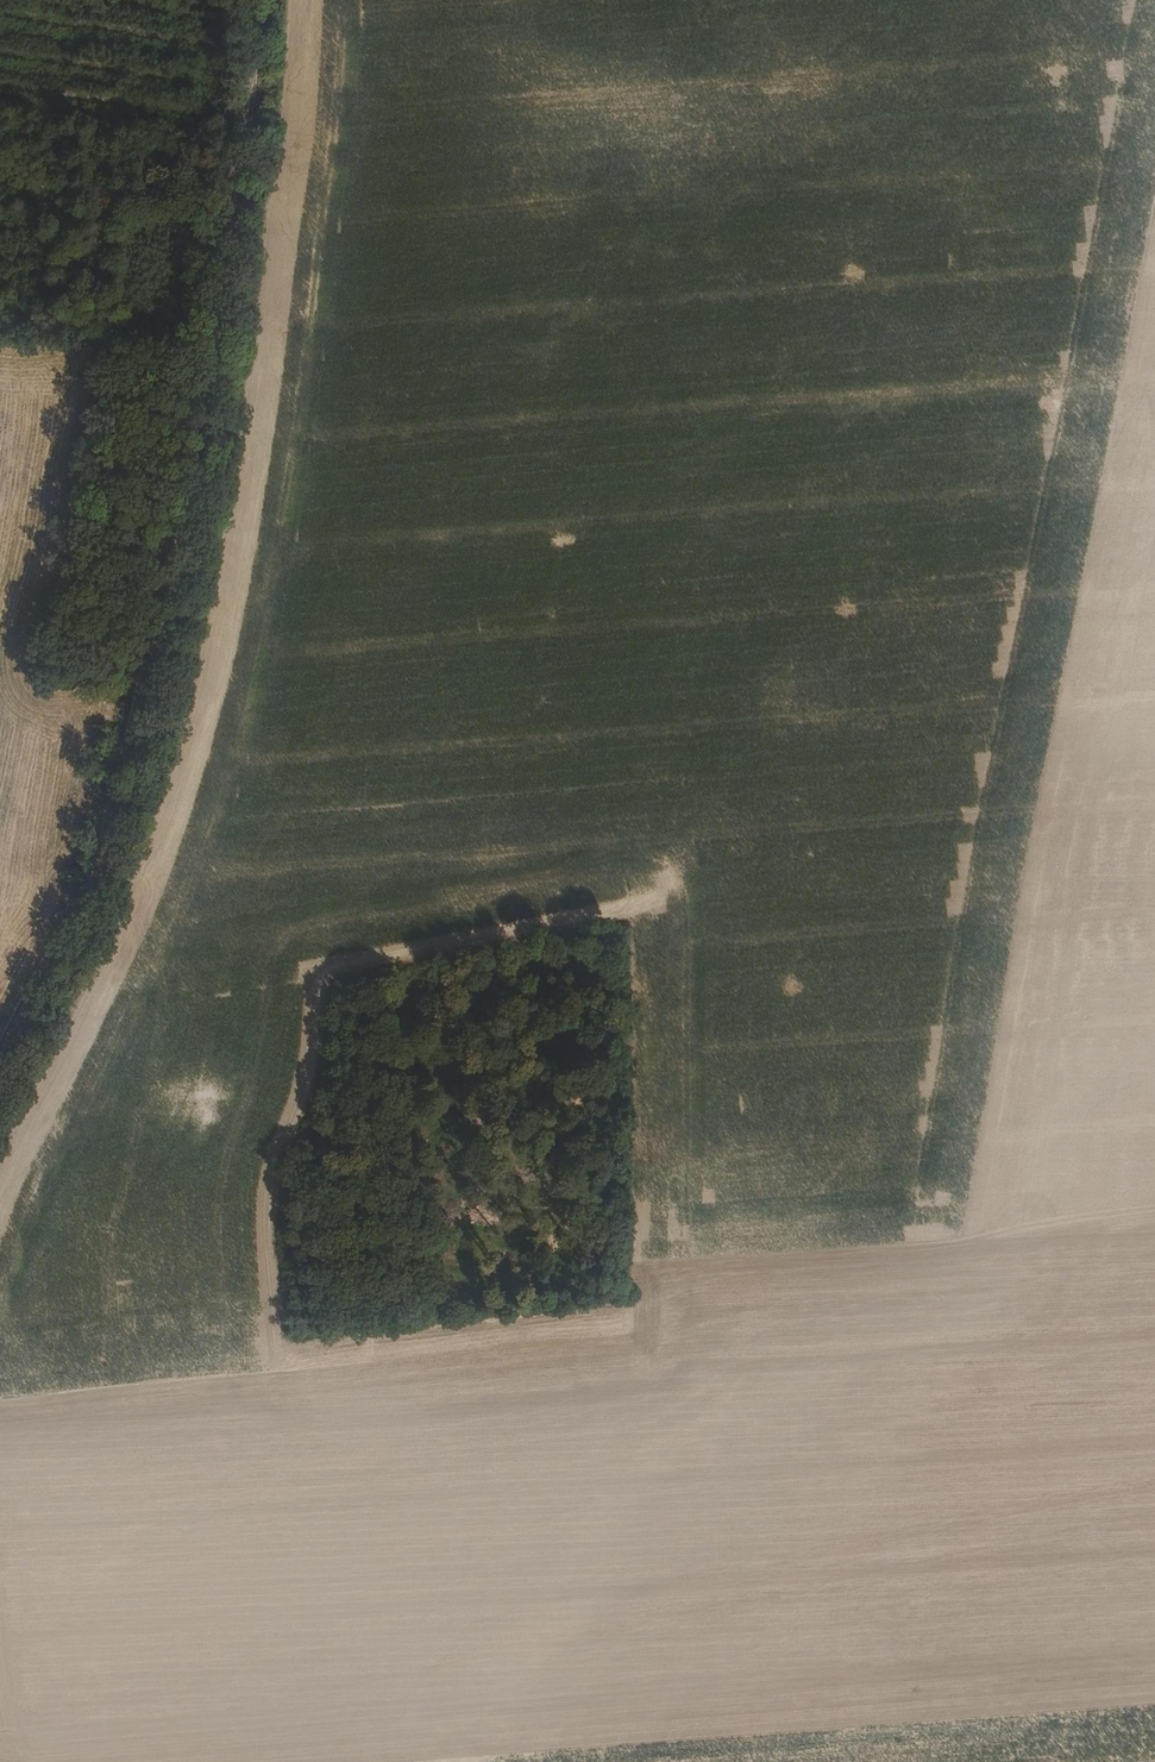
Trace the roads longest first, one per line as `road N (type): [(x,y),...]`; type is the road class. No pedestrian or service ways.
road 1 (track): [(0,1048),(88,865),(129,736),(210,364),(258,0)]

